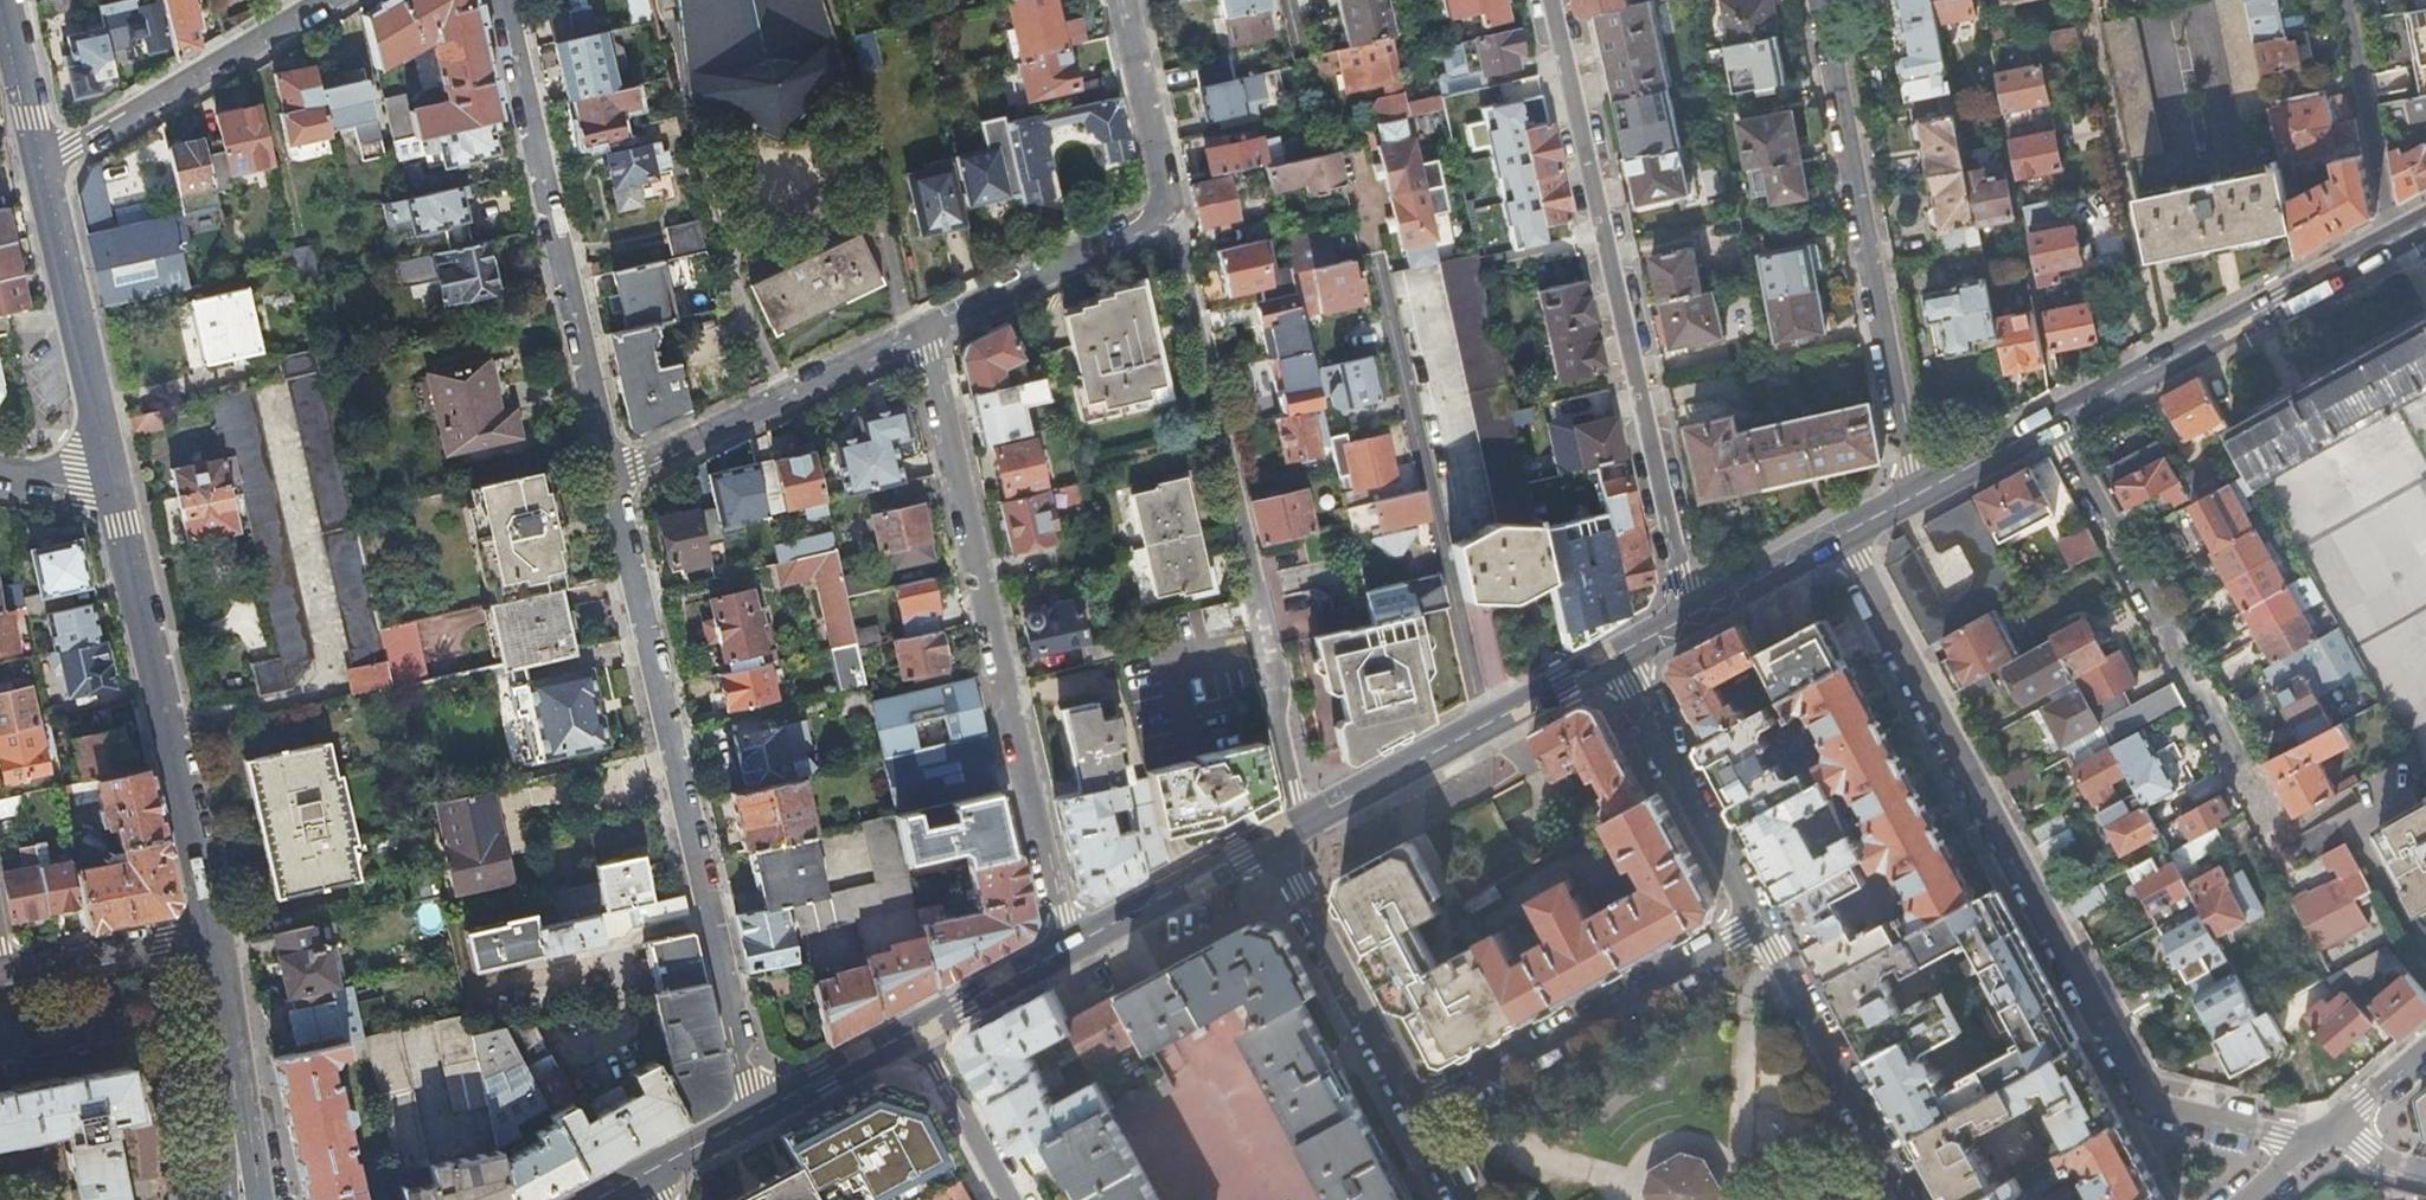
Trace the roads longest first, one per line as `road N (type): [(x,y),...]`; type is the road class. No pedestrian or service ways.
road 1 (residential): [(2310,1146),(2152,1105),(1836,536)]
road 2 (residential): [(754,1119),(676,808),(608,484)]
road 3 (residential): [(922,333),(1062,952)]
road 4 (residential): [(1683,619),(1543,0)]
road 5 (residential): [(1296,829),(1168,208)]
road 6 (secondary): [(2395,242),(1910,499)]
road 7 (residential): [(1818,0),(1910,499)]
road 8 (residential): [(608,484),(501,0)]
road 9 (secondary): [(206,934),(103,487)]
road 10 (residential): [(1416,1111),(1766,929)]
road 11 (secondary): [(1612,658),(1296,829)]
road 12 (residential): [(608,484),(922,333)]
road 13 (residential): [(323,0),(34,166)]
road 14 (secondary): [(103,487),(34,166)]
road 15 (residential): [(1612,658),(1766,929)]
road 16 (residential): [(1766,929),(1912,1199)]
road 17 (residential): [(1416,1111),(1275,842)]
road 18 (residential): [(1168,208),(922,333)]
road 19 (residential): [(2395,242),(2342,0)]
road 20 (secondary): [(1275,842),(1062,952)]
road 21 (residential): [(1119,0),(1168,208)]
road 22 (residential): [(1,975),(206,934)]
road 23 (secondary): [(236,1125),(206,934)]
road 24 (residential): [(1007,1199),(919,1028)]
road 25 (secondary): [(919,1028),(754,1119)]
road 26 (secondary): [(1836,536),(1683,619)]
road 27 (secondary): [(1062,952),(919,1028)]
road 28 (secondary): [(34,166),(0,9)]
road 29 (secondary): [(754,1119),(641,1178)]

